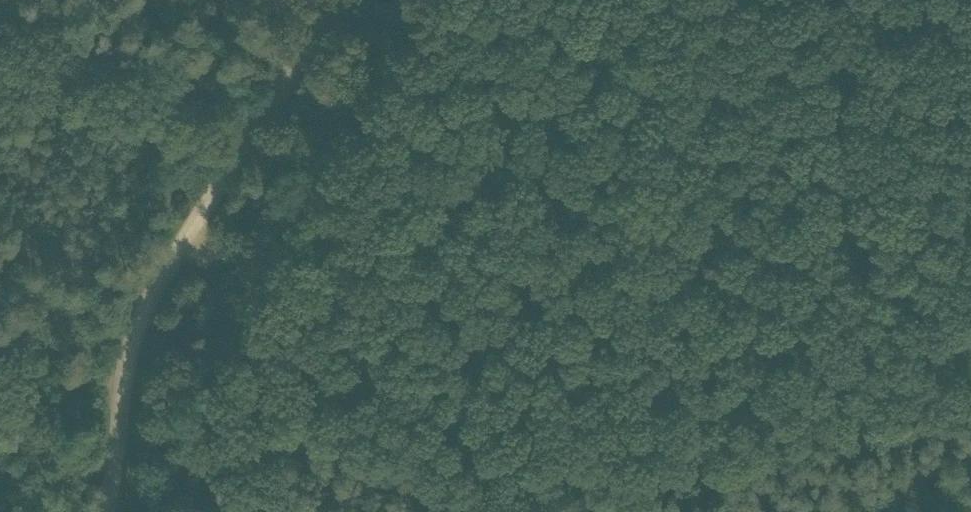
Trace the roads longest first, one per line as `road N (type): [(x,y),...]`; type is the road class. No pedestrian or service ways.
road 1 (unclassified): [(340,0),(155,293),(131,351),(109,511)]

